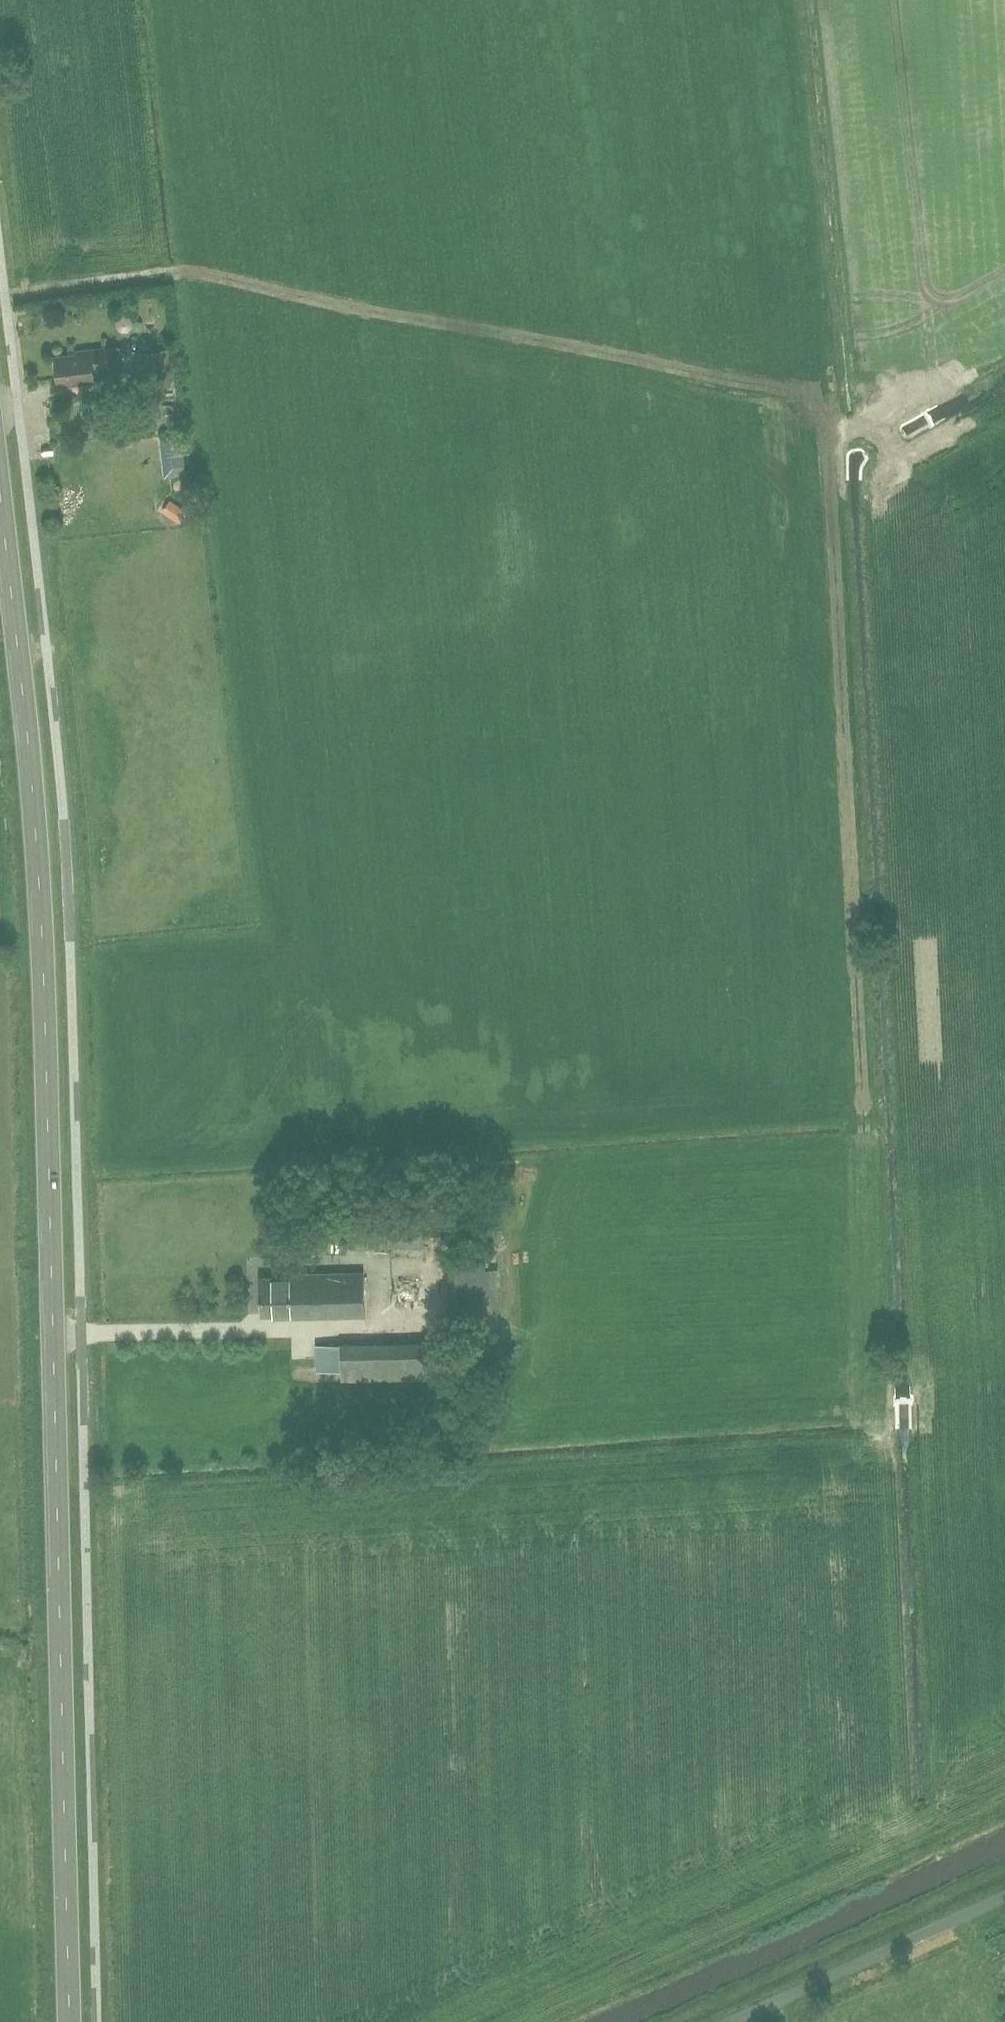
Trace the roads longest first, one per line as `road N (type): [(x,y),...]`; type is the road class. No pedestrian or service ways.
road 1 (tertiary): [(72,2021),(38,834),(0,494)]
road 2 (track): [(737,2021),(1004,1897)]

